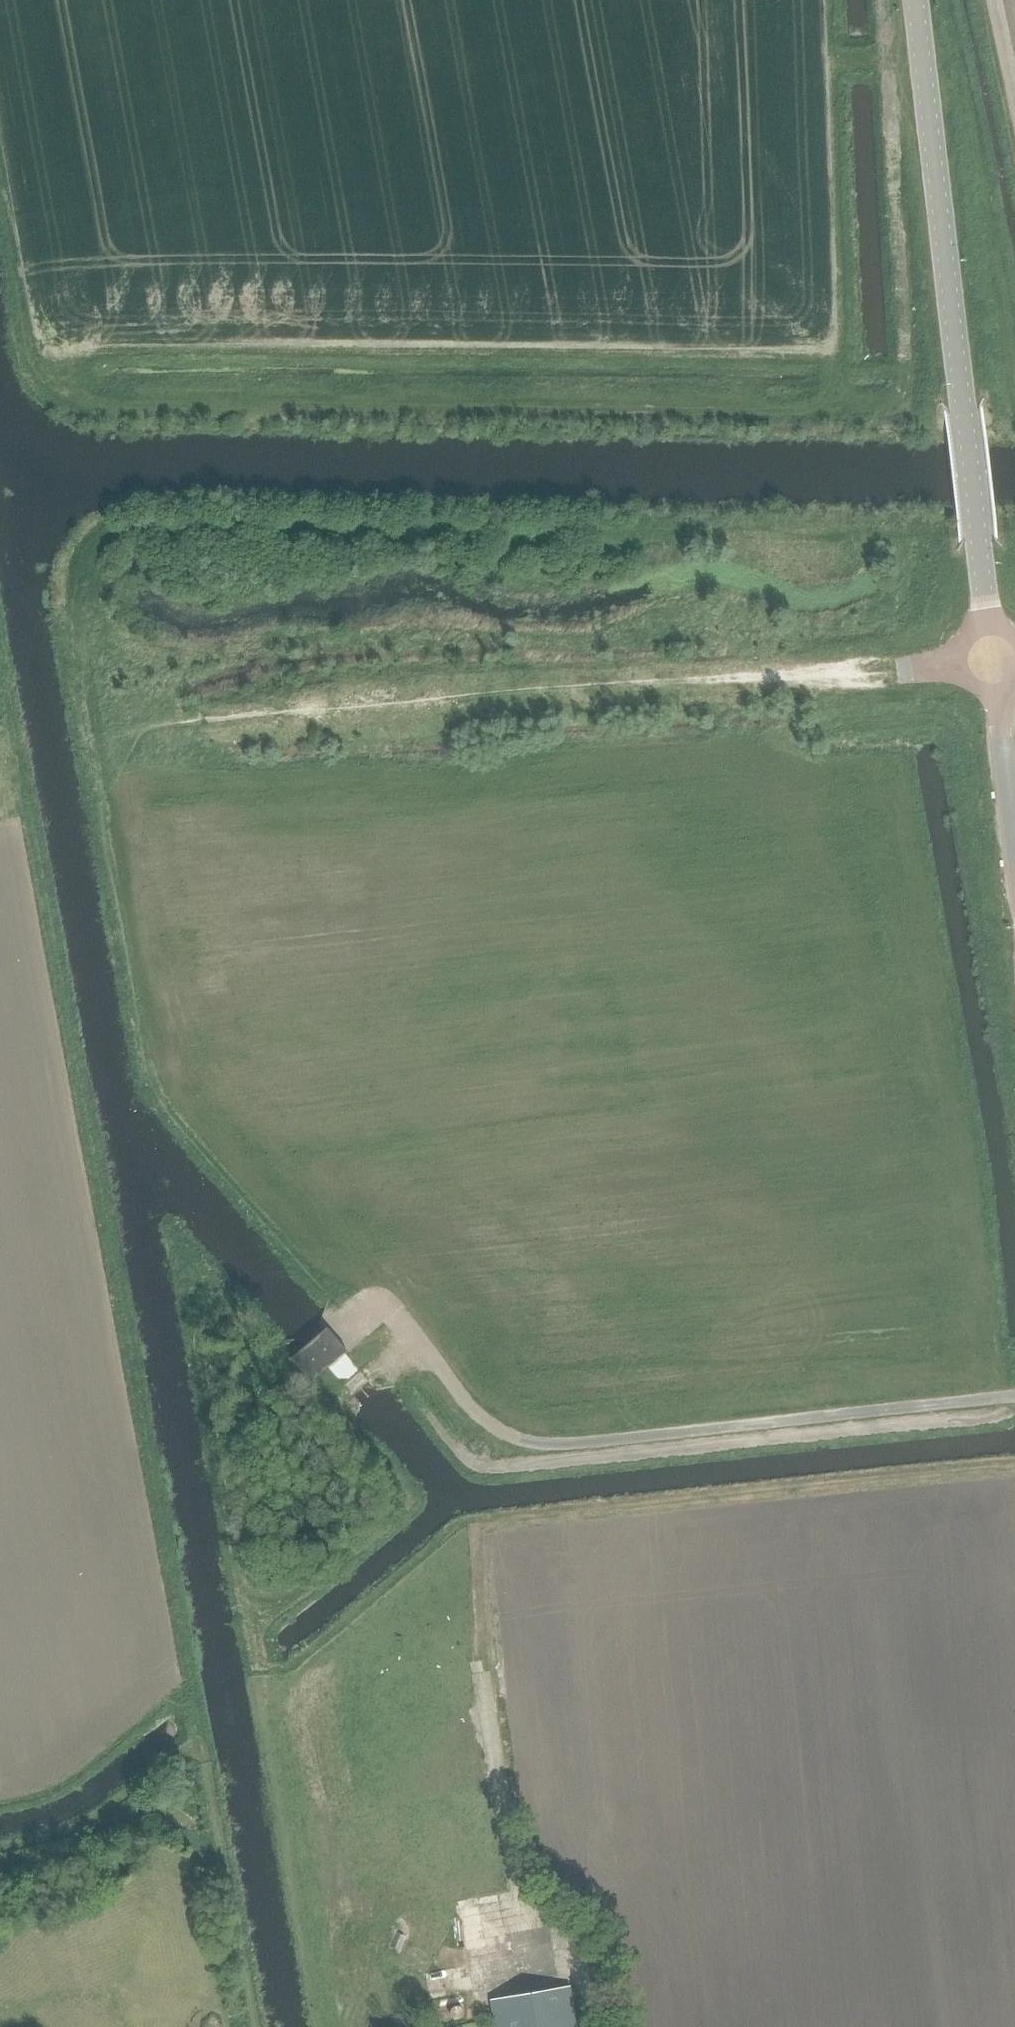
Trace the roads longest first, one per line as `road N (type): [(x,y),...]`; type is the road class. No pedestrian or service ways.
road 1 (track): [(204,721),(880,676)]
road 2 (unclassified): [(994,668),(917,0)]
road 3 (unclassified): [(1014,855),(994,668)]

